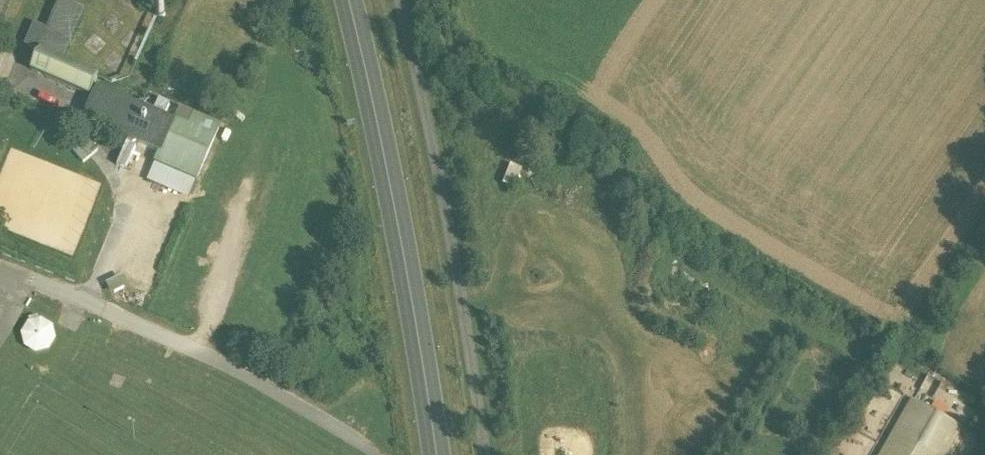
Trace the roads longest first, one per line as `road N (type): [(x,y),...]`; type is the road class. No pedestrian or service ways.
road 1 (primary): [(350,0),(436,454)]
road 2 (residential): [(0,270),(210,356),(382,453)]

